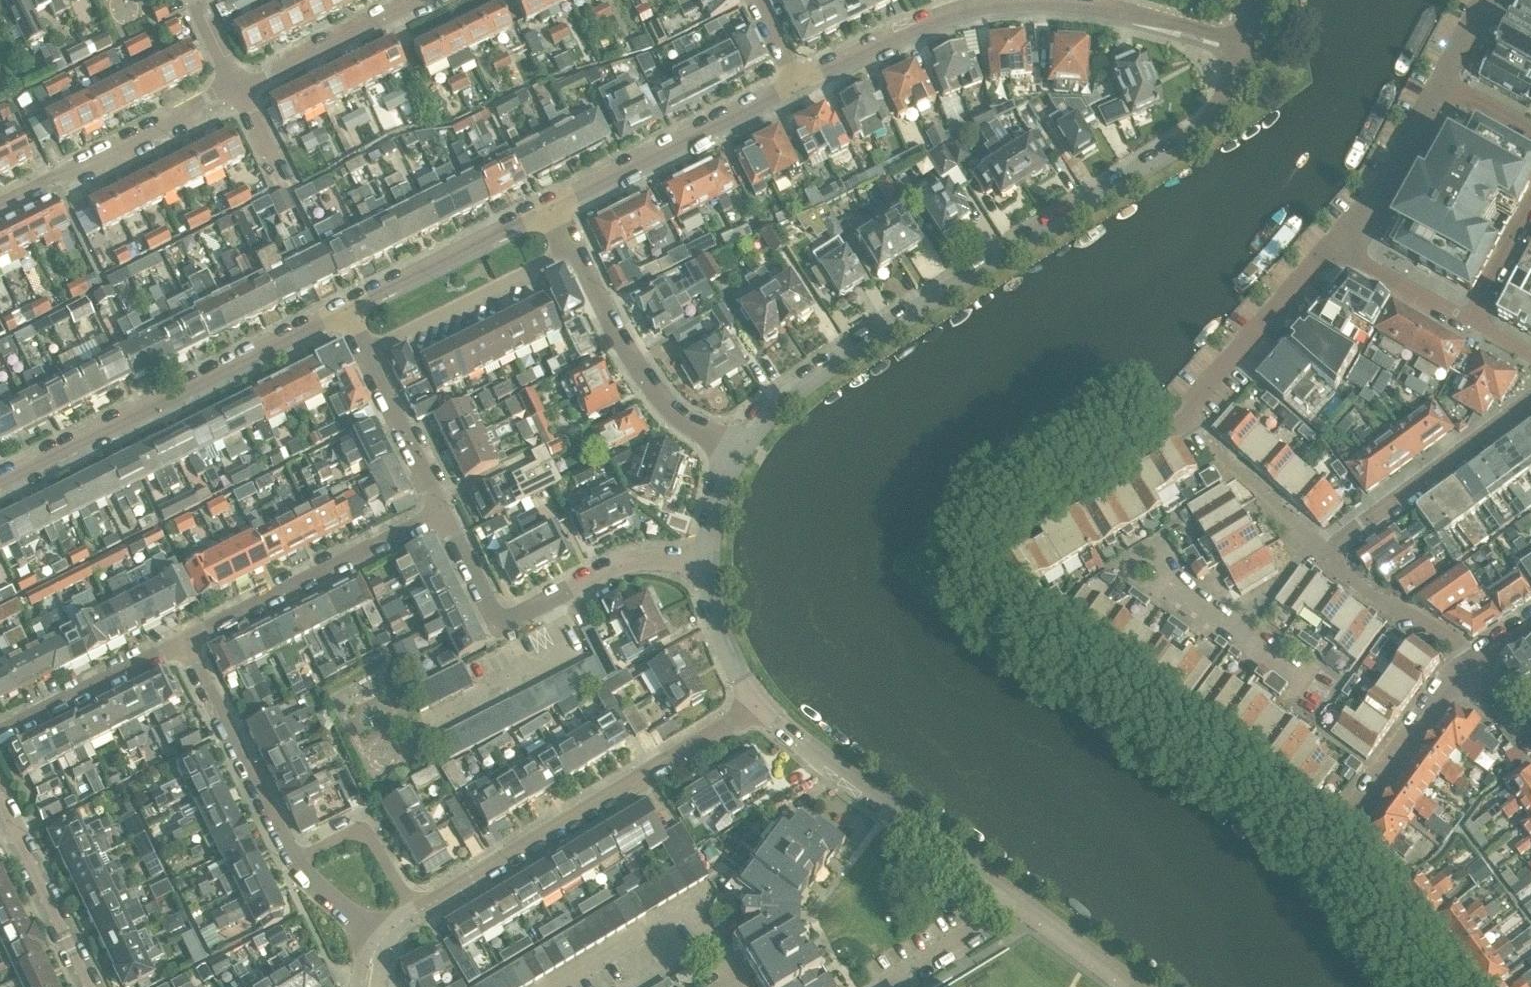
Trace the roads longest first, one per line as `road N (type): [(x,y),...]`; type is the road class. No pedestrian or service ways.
road 1 (residential): [(1185,413),(987,543),(984,570),(1014,610),(1333,835)]
road 2 (residential): [(725,455),(756,412),(1209,117),(1247,47)]
road 3 (residential): [(1247,47),(1124,11),(1005,4),(952,14),(801,84)]
road 4 (residential): [(417,909),(757,707)]
road 5 (residential): [(349,310),(0,490)]
road 6 (residential): [(704,562),(637,562),(504,622),(441,506)]
road 7 (residential): [(1021,904),(757,707)]
road 8 (residential): [(184,641),(441,506)]
road 9 (residential): [(801,84),(559,205)]
road 10 (residential): [(0,205),(238,89)]
road 11 (residential): [(1322,556),(1530,402)]
road 12 (residential): [(725,455),(654,393),(577,249)]
road 13 (residential): [(299,860),(184,641)]
road 14 (residential): [(559,205),(349,310)]
road 15 (residential): [(368,350),(577,249)]
road 16 (residential): [(1185,413),(1341,244)]
road 17 (residential): [(1333,835),(1472,667)]
road 18 (residential): [(95,986),(0,799)]
road 19 (residential): [(0,733),(184,641)]
road 20 (residential): [(710,944),(687,906),(554,986)]
road 21 (residential): [(238,89),(415,0)]
road 22 (residential): [(1341,244),(1444,82)]
road 23 (residential): [(1333,835),(1449,986)]
road 24 (residential): [(1322,556),(1472,667)]
road 25 (residential): [(417,909),(368,822),(299,860)]
road 26 (residential): [(441,506),(368,350)]
road 27 (residential): [(1021,904),(883,986)]
road 28 (residential): [(757,707),(719,639),(704,562)]
road 29 (residential): [(1341,244),(1474,324)]
road 30 (residential): [(1311,545),(1203,436)]
road 31 (residential): [(1134,986),(1021,904)]
road 32 (residential): [(1148,548),(1239,636)]

